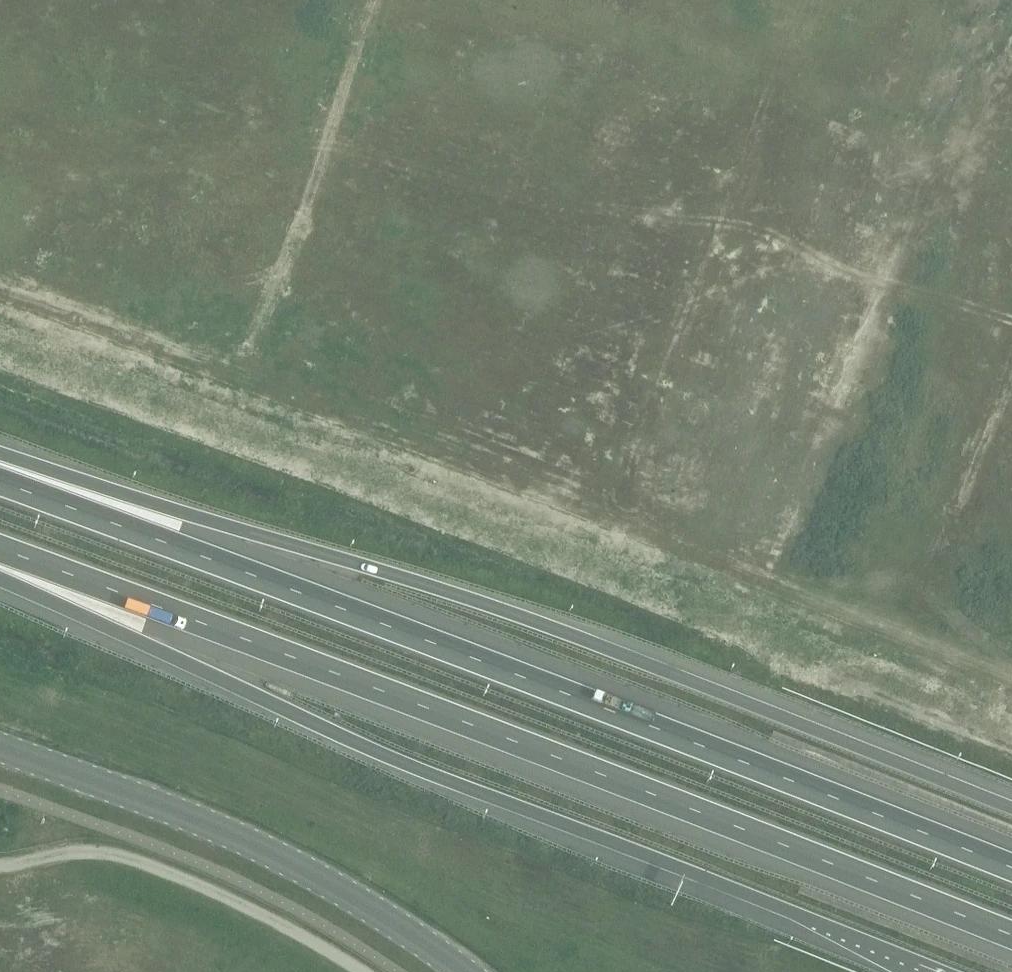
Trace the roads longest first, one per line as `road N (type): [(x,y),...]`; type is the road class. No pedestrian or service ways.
road 1 (trunk): [(1011,869),(0,482)]
road 2 (trunk): [(0,549),(1011,935)]
road 3 (trunk): [(1011,811),(592,640),(0,452)]
road 4 (trunk): [(0,572),(39,597),(455,787),(942,971)]
road 5 (tertiary): [(0,748),(255,844),(367,906),(461,971)]

